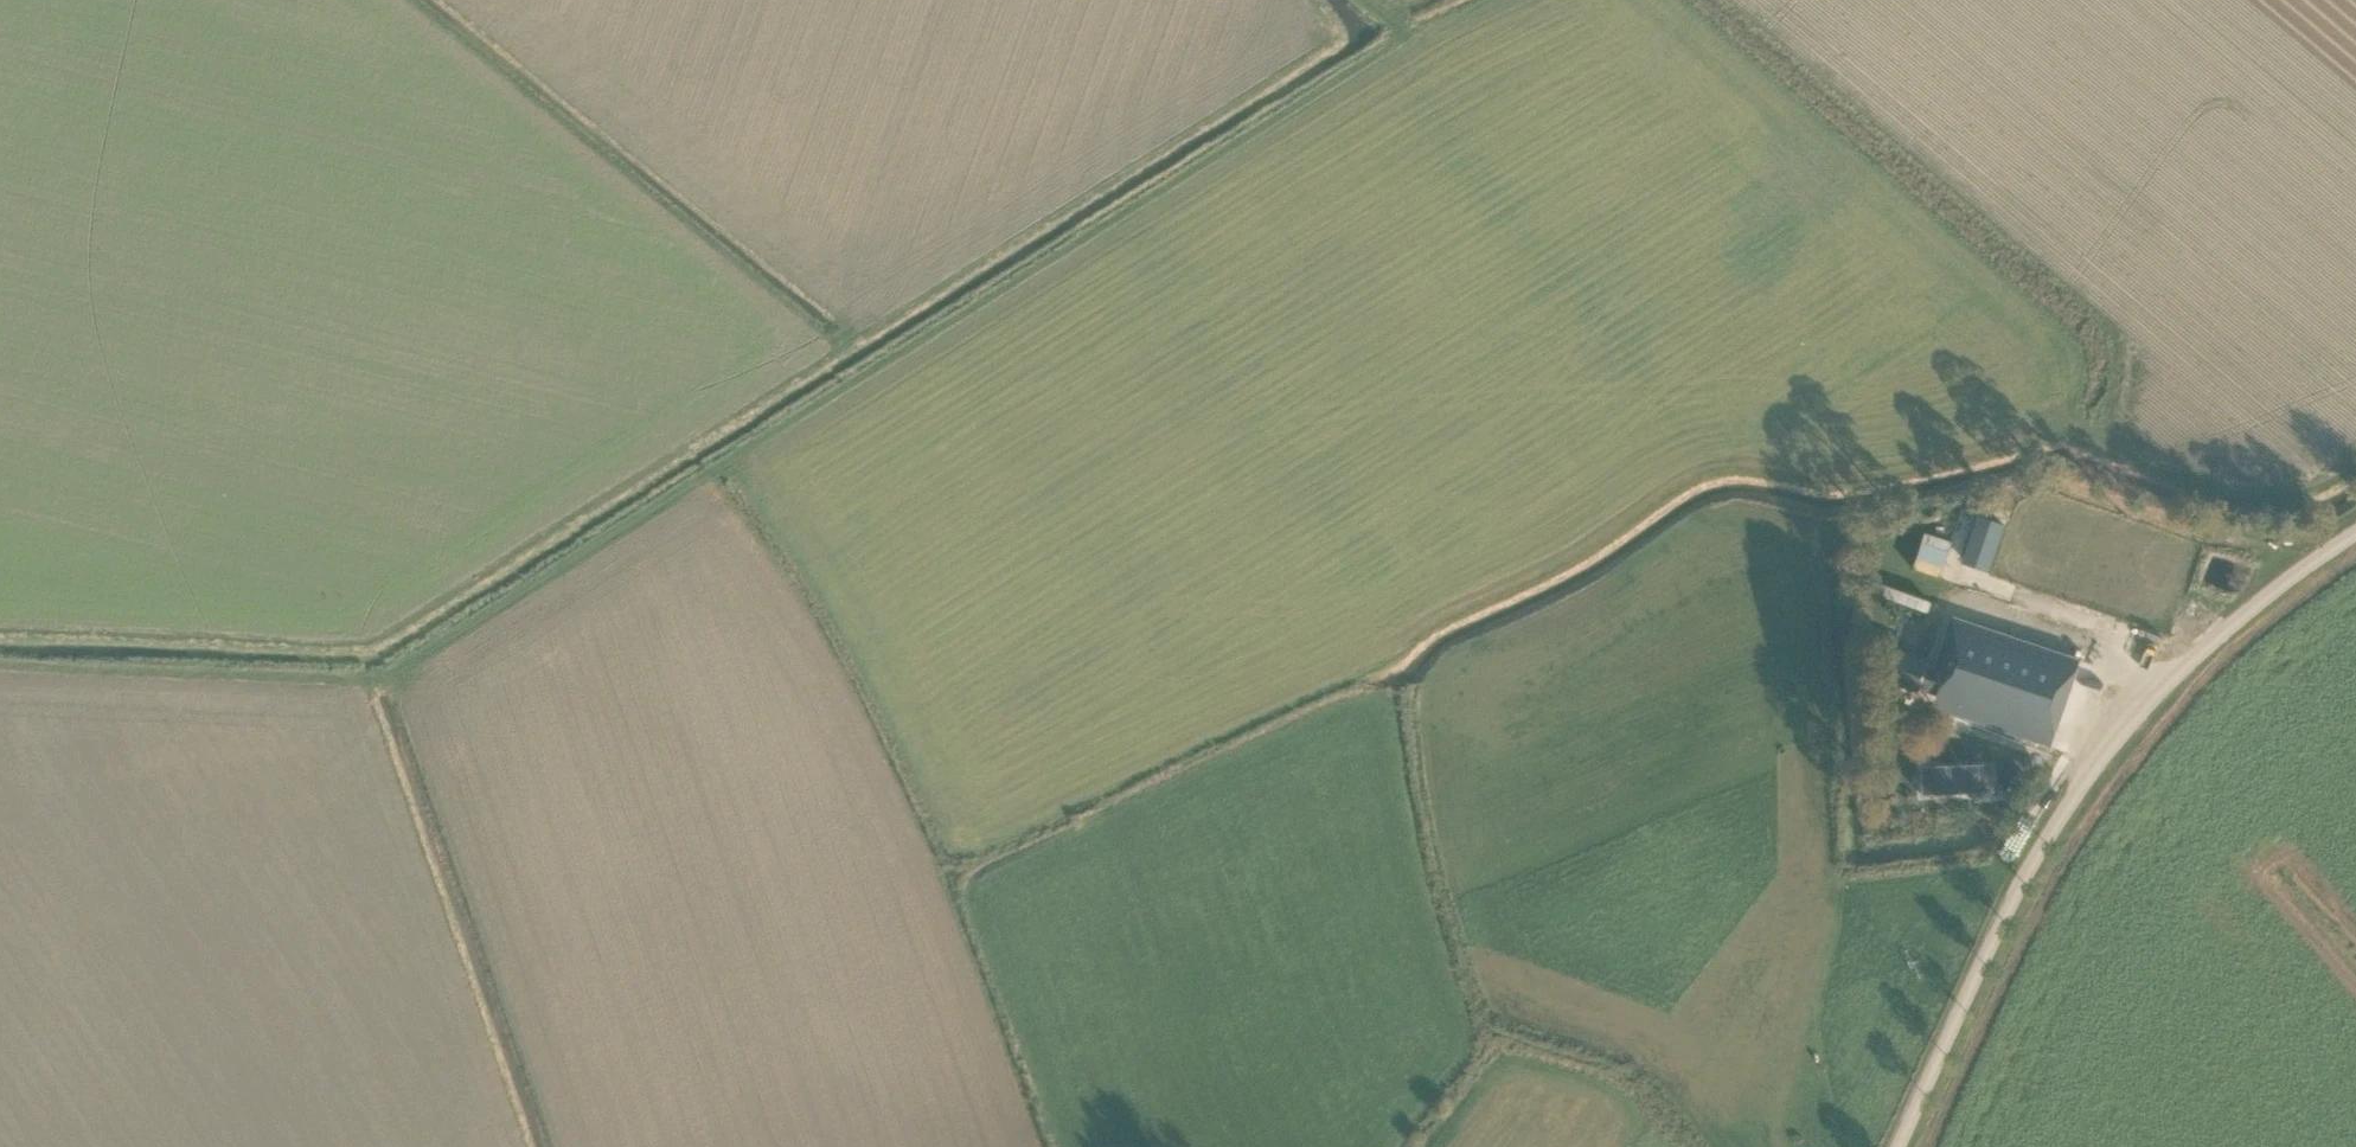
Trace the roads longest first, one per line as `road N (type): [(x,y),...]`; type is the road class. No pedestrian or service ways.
road 1 (tertiary): [(1894,1146),(2039,853),(2124,728),(2257,602),(2355,534)]

